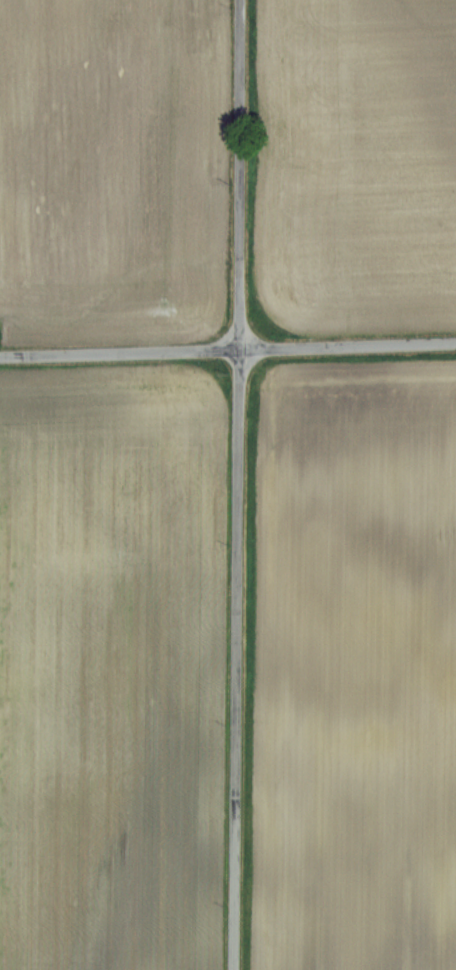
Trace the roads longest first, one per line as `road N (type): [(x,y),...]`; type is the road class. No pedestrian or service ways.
road 1 (residential): [(231,969),(238,0)]
road 2 (tertiary): [(0,354),(455,340)]

